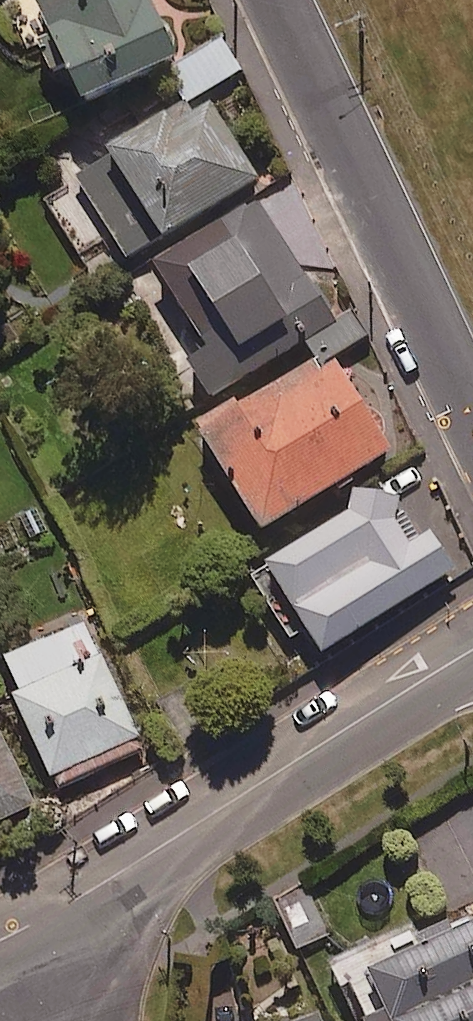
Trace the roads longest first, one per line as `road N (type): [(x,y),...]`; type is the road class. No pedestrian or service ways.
road 1 (tertiary): [(472,424),(277,0)]
road 2 (residential): [(80,900),(472,649)]
road 3 (residential): [(80,900),(97,1020)]

